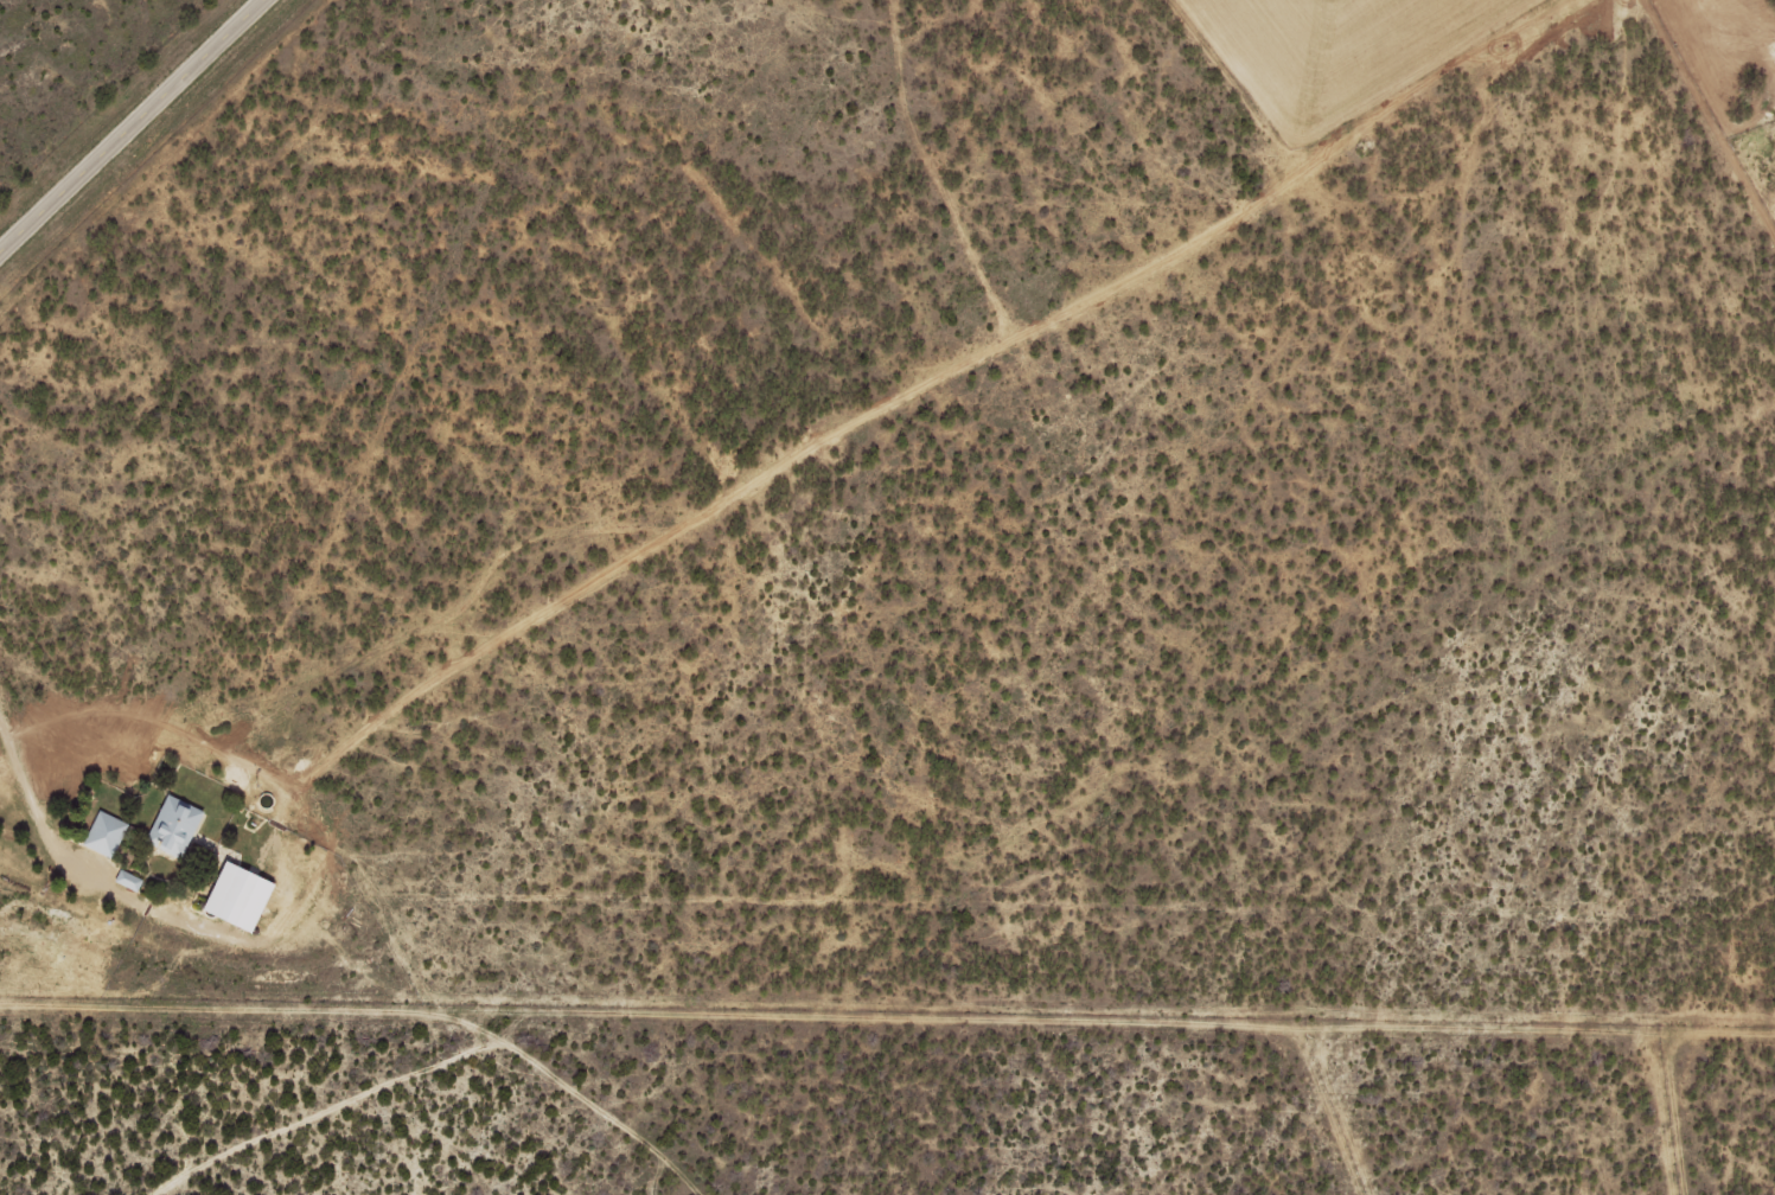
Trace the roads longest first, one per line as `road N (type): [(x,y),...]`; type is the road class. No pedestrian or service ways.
road 1 (residential): [(689,1194),(645,1152),(579,1062),(513,1020),(0,991)]
road 2 (tertiary): [(0,253),(264,0)]

